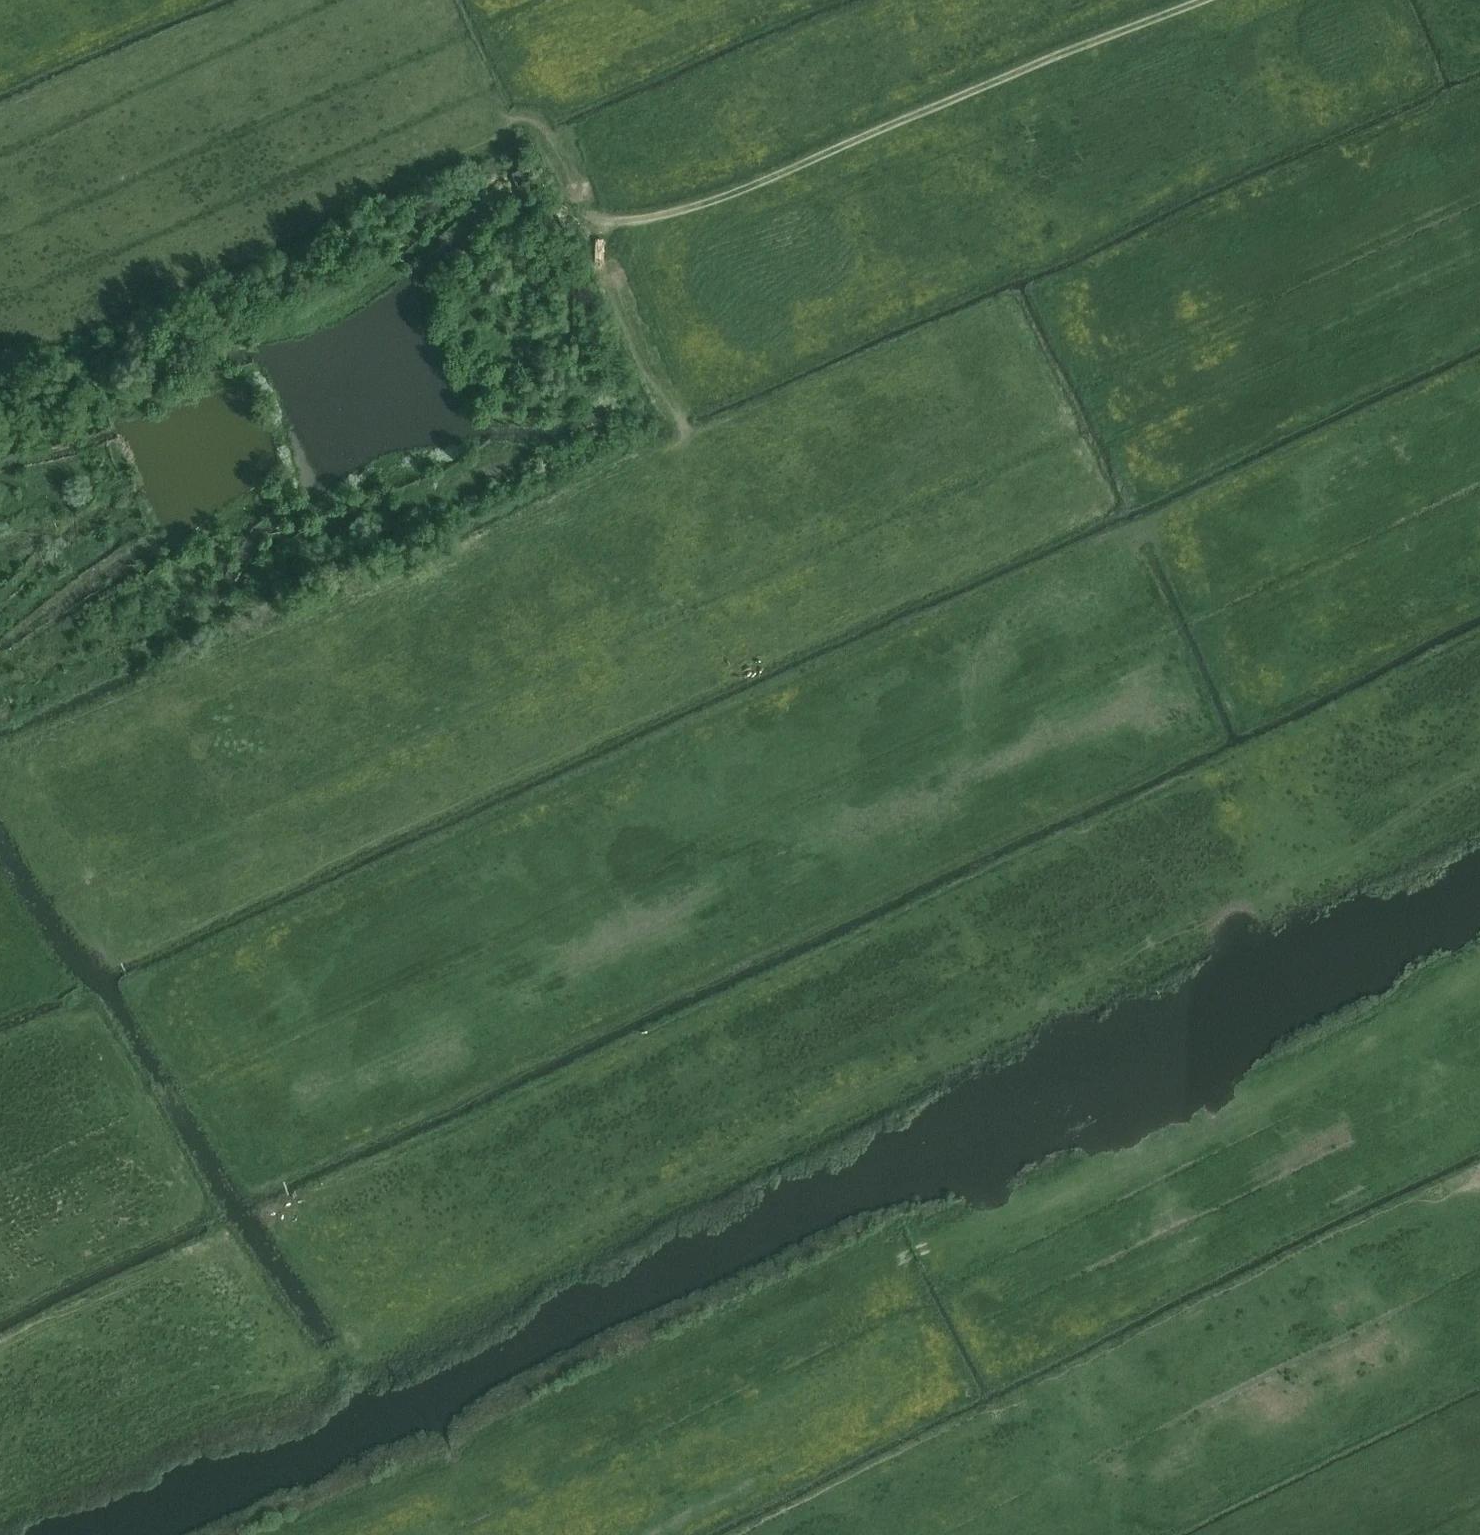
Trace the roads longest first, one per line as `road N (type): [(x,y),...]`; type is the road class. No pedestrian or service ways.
road 1 (track): [(1188,0),(663,217),(597,223)]

